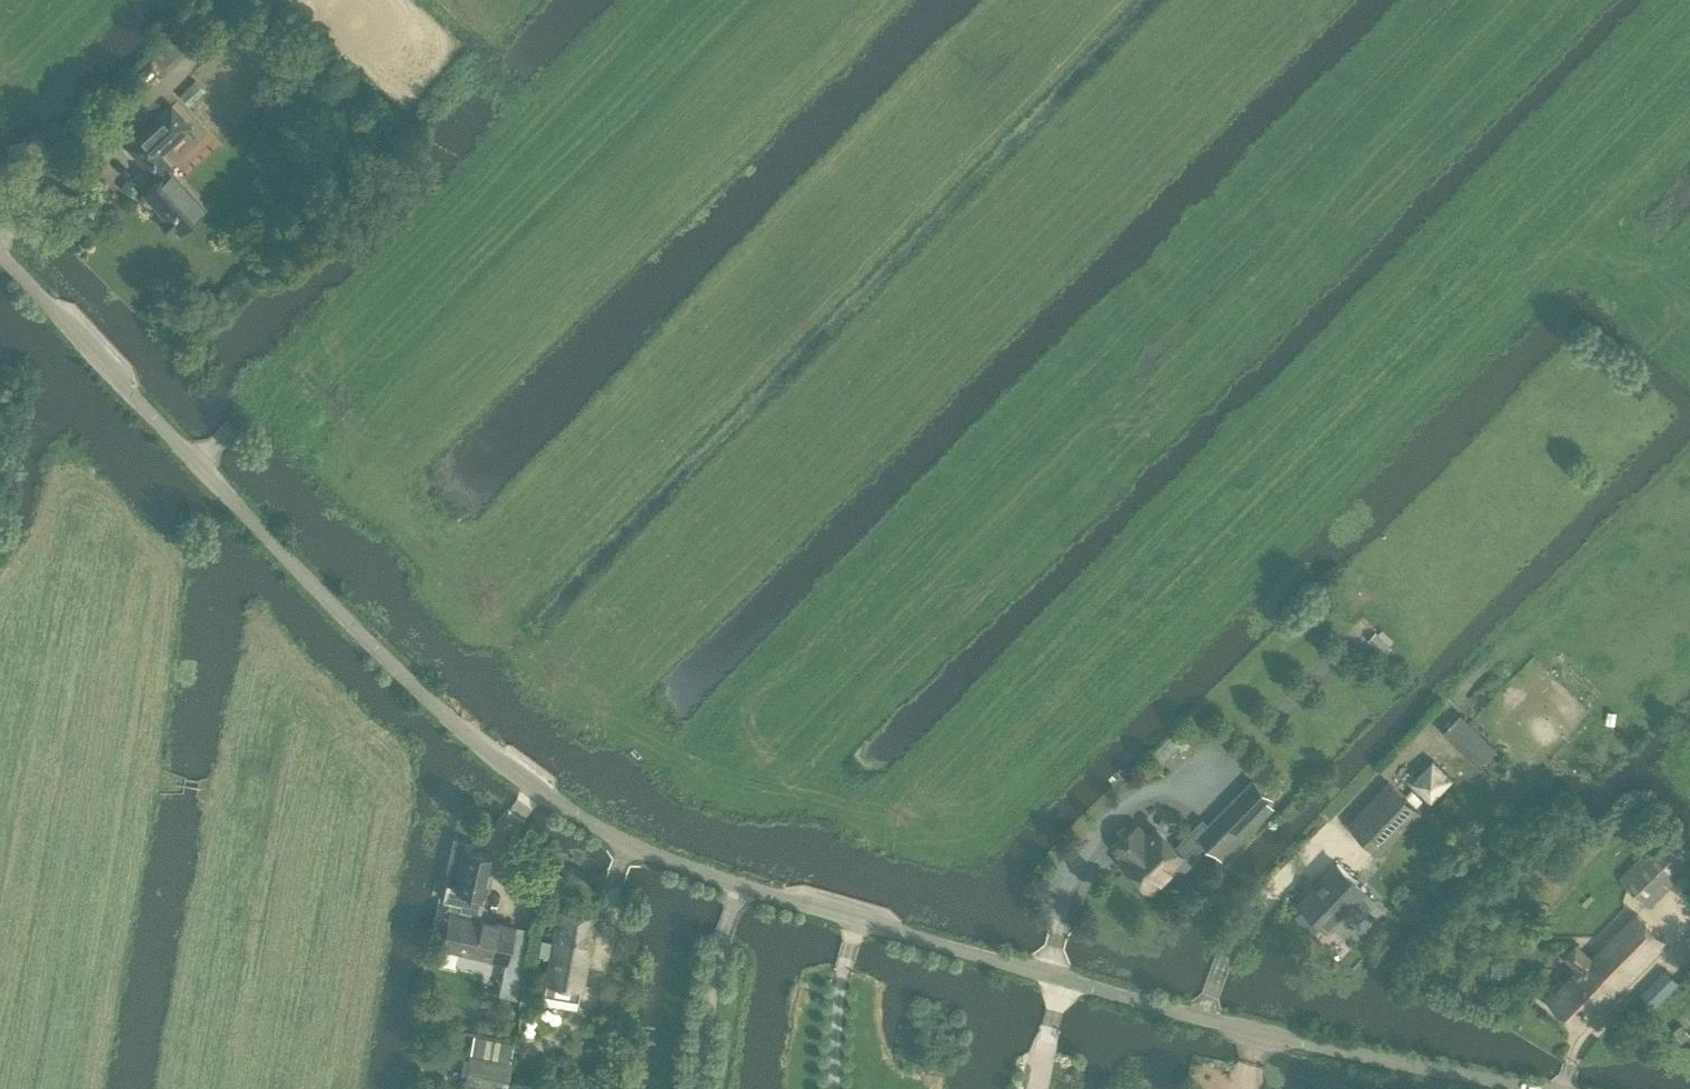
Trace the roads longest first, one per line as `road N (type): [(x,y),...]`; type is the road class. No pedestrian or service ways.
road 1 (tertiary): [(1534,1088),(1203,1017),(857,920),(676,863),(598,827),(437,707),(0,253)]
road 2 (track): [(837,1088),(841,973),(857,920)]

